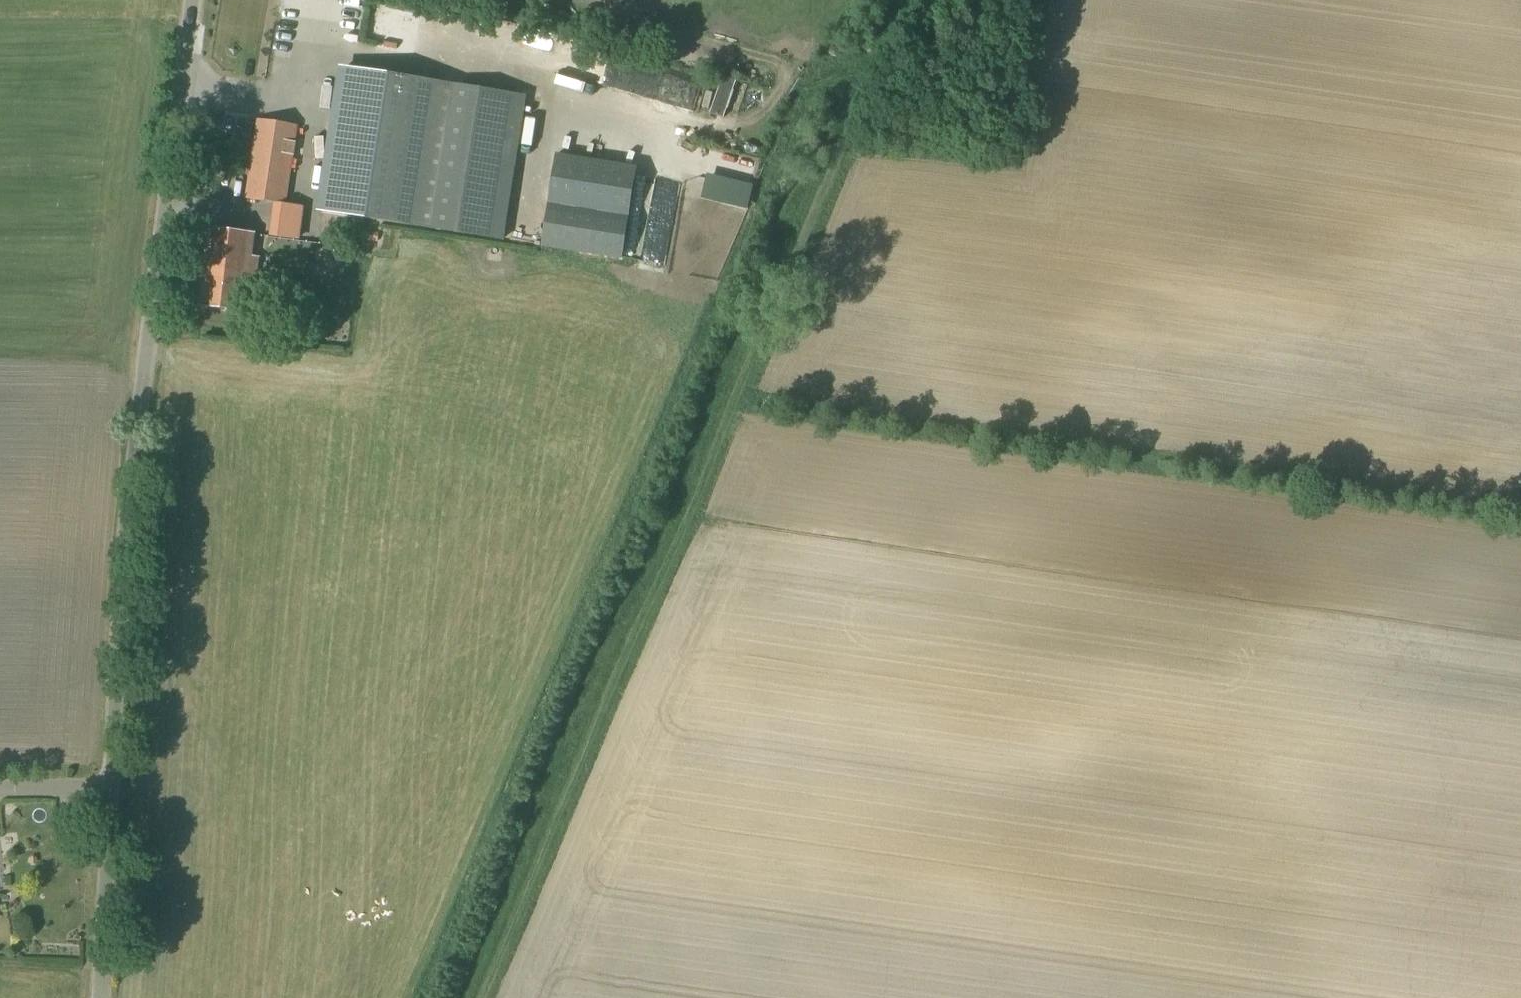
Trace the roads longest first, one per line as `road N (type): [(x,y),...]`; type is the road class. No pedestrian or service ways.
road 1 (unclassified): [(103,997),(136,457),(195,0)]

